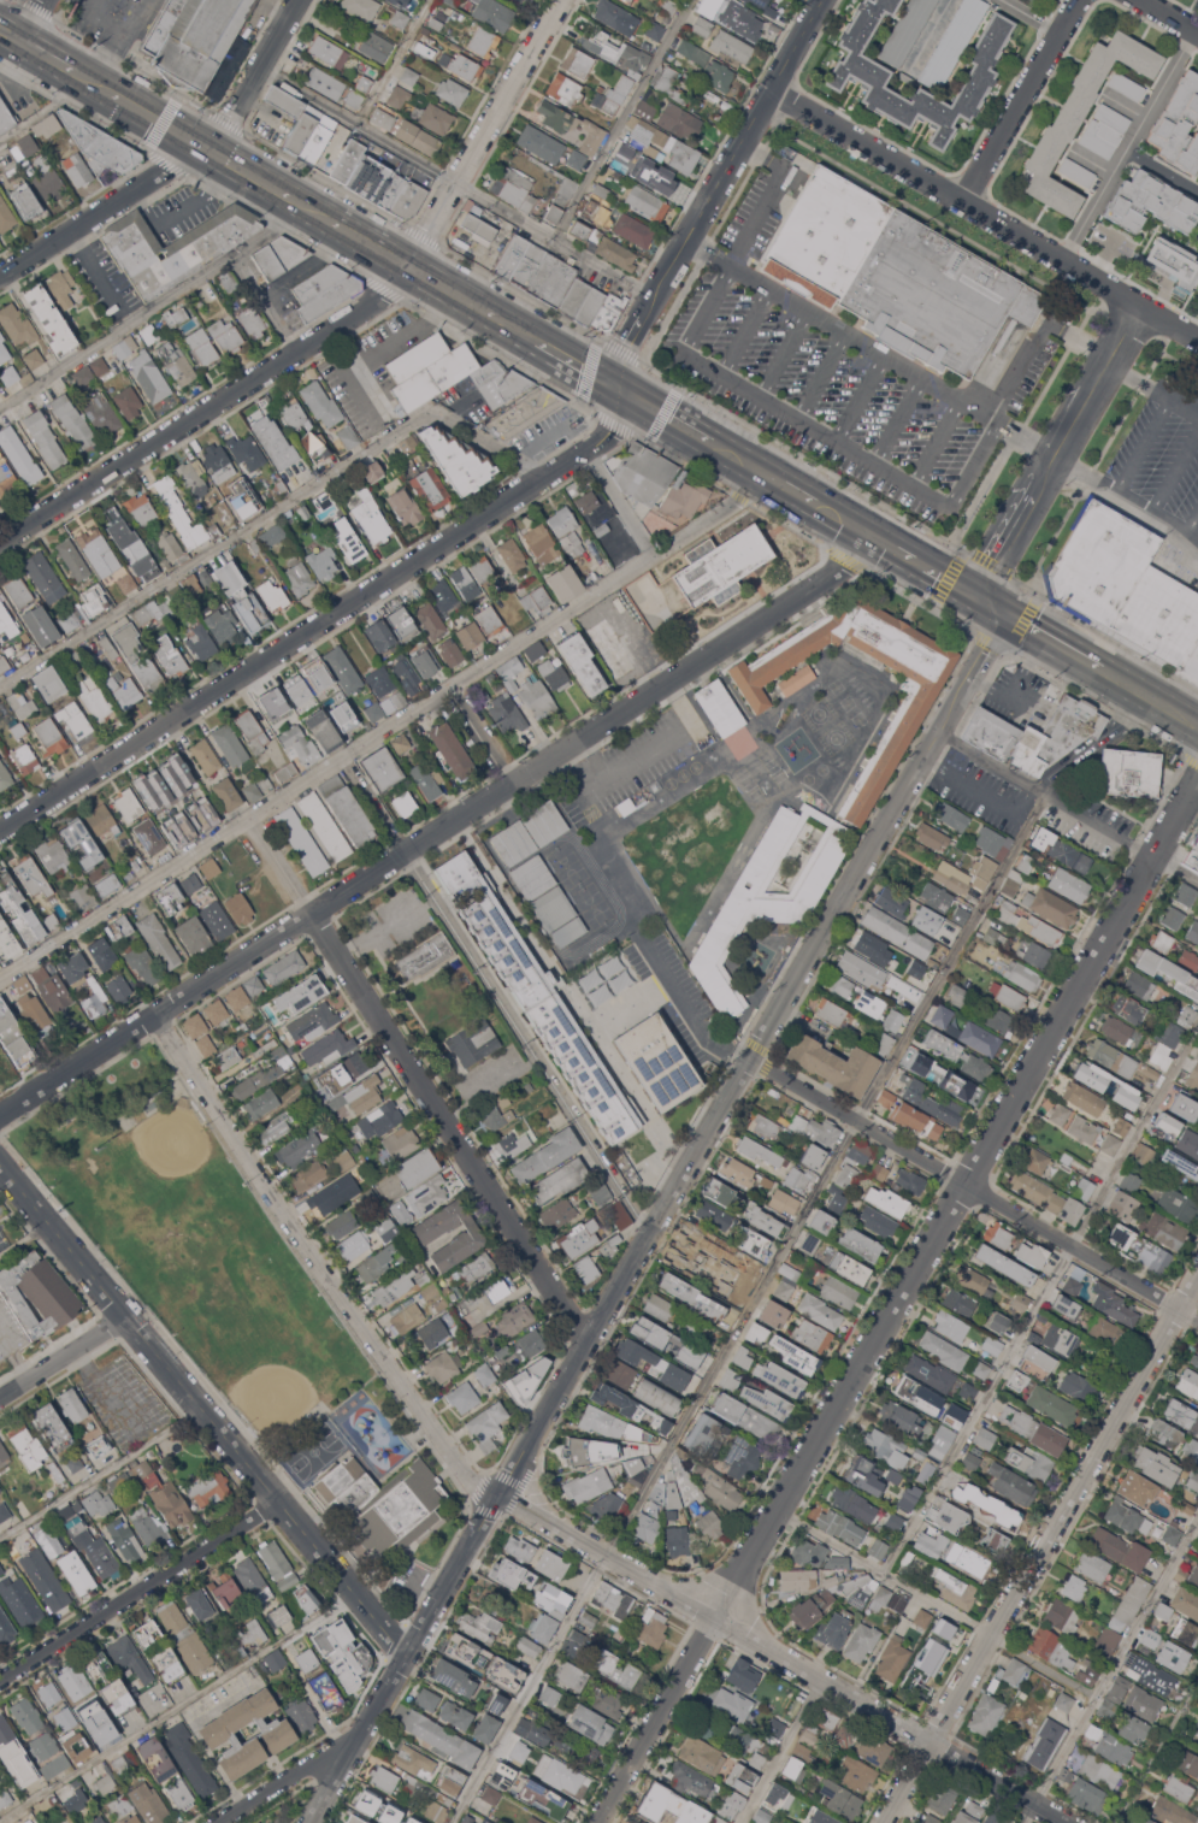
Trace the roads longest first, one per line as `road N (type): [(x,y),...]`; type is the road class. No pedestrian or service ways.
road 1 (residential): [(596,1822),(1197,776)]
road 2 (tertiary): [(497,1494),(939,732),(981,650),(989,603)]
road 3 (residential): [(0,543),(388,297),(563,0)]
road 4 (residential): [(0,832),(616,431),(627,393)]
road 5 (residential): [(497,1494),(1067,1822)]
road 6 (tertiary): [(0,1165),(406,1650)]
road 7 (residential): [(880,1822),(1197,1276)]
road 8 (residential): [(249,816),(585,1341)]
road 9 (residential): [(497,1494),(473,1485),(153,1015)]
road 10 (residential): [(403,851),(883,544)]
road 11 (residential): [(748,1060),(1197,1317)]
road 12 (residential): [(775,92),(1140,306)]
road 13 (residential): [(0,1114),(309,912)]
road 14 (tertiary): [(627,393),(631,344),(775,92)]
road 15 (residential): [(0,1680),(282,1502)]
road 16 (residential): [(0,276),(203,147)]
road 17 (residential): [(962,200),(1084,0)]
road 18 (tertiary): [(305,1822),(406,1650)]
road 19 (tertiary): [(406,1650),(497,1494)]
road 20 (residential): [(203,147),(232,122),(303,0)]
road 21 (residential): [(1140,306),(1055,456)]
road 22 (residential): [(1055,456),(991,568),(989,603)]
road 23 (residential): [(128,1316),(0,1399)]
road 24 (residential): [(340,1764),(303,1769),(216,1822)]
road 25 (primary): [(989,603),(1103,669)]

